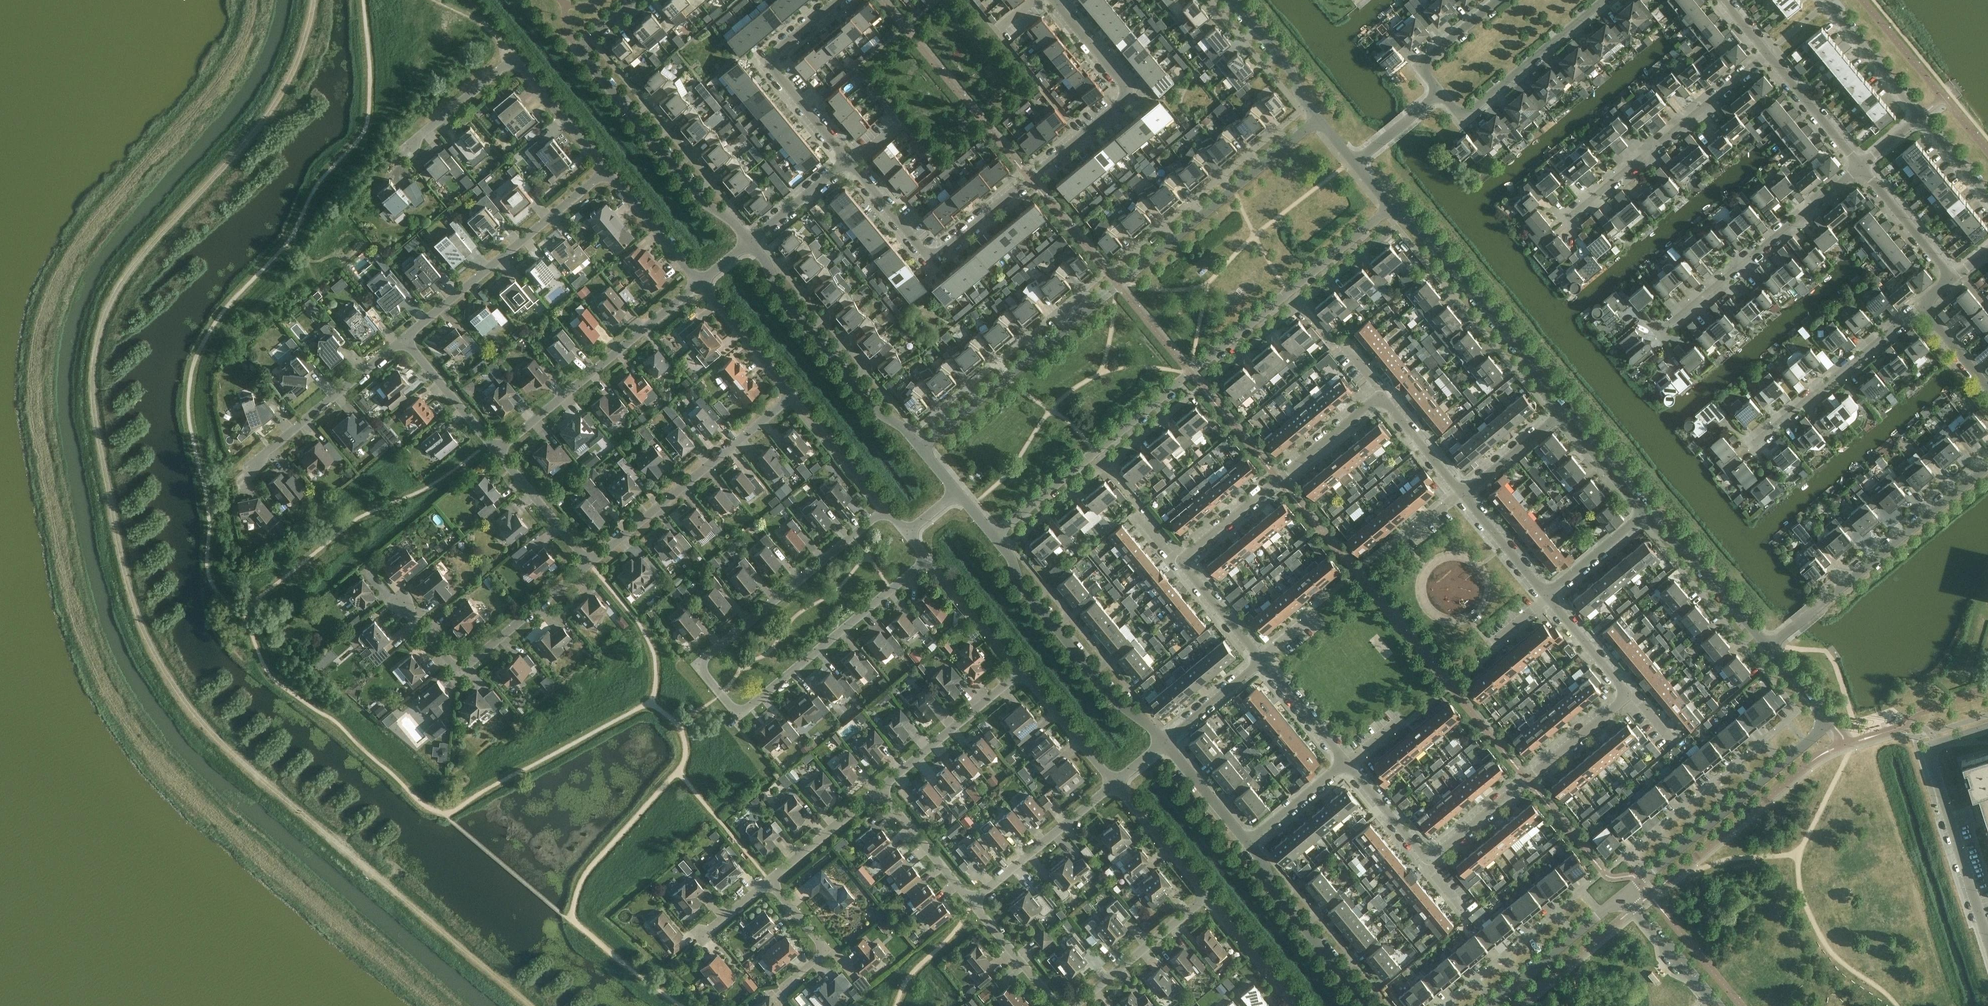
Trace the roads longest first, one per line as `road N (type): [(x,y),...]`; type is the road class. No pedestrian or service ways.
road 1 (residential): [(907,534),(927,559),(750,707),(733,708),(704,672),(708,655),(885,510)]
road 2 (residential): [(922,448),(1317,117)]
road 3 (residential): [(994,534),(1389,208)]
road 4 (residential): [(592,558),(792,397),(702,277)]
road 5 (residential): [(931,258),(1126,93),(1056,0)]
road 6 (tertiary): [(1624,894),(1823,727),(1826,717),(1768,646)]
road 7 (tertiary): [(751,236),(708,202),(578,49),(638,0)]
road 8 (residential): [(880,785),(1021,674),(1115,785)]
road 9 (residential): [(1768,646),(1987,465)]
road 10 (residential): [(609,164),(518,52),(412,141)]
road 11 (tertiary): [(922,448),(880,413),(774,280),(751,236)]
road 12 (tertiary): [(1561,415),(1530,359),(1430,238),(1389,208)]
road 13 (tertiary): [(1164,743),(1122,707),(1019,582),(994,534)]
road 14 (residential): [(1987,949),(1931,761),(1937,741),(1987,726)]
road 15 (residential): [(1426,860),(1628,687)]
road 16 (residential): [(502,448),(702,277)]
road 17 (residential): [(409,333),(609,164)]
road 18 (residential): [(404,597),(458,665),(466,665),(592,558)]
road 19 (residential): [(1178,560),(1379,396)]
road 20 (residential): [(1567,213),(1765,49)]
road 21 (residential): [(1663,325),(1860,164)]
road 22 (residential): [(846,161),(770,59),(835,0)]
road 23 (residential): [(1758,438),(1920,302)]
road 24 (residential): [(1440,92),(1469,113),(1602,0)]
road 25 (residential): [(249,468),(409,333)]
road 26 (tertiary): [(1368,1005),(1272,887),(1248,842)]
road 27 (residential): [(971,901),(1115,785)]
road 28 (tertiary): [(1768,646),(1644,512)]
road 29 (residential): [(1204,886),(1072,1005)]
road 30 (tertiary): [(1490,1005),(1624,894)]
road 31 (residential): [(1298,1005),(1204,886)]
road 32 (residential): [(1860,164),(1765,49)]
road 33 (residential): [(502,448),(409,333)]
road 34 (residential): [(971,901),(880,785)]
road 35 (residential): [(702,277),(609,164)]
road 36 (residential): [(770,881),(880,785)]
road 37 (residential): [(1952,276),(1860,164)]
road 38 (tertiary): [(1717,1005),(1624,894)]
road 39 (tertiary): [(1317,117),(1291,70),(1235,0)]
road 40 (residential): [(592,558),(502,448)]
road 41 (residential): [(1059,1005),(971,901)]
road 42 (residential): [(1920,118),(1837,12)]
road 43 (residential): [(1115,785),(1204,886)]
road 44 (residential): [(788,982),(823,947),(770,881)]
road 45 (residential): [(1547,596),(1463,494)]
road 46 (residential): [(1262,661),(1178,560)]
road 47 (residential): [(1346,762),(1262,661)]
road 48 (tertiary): [(1248,842),(1164,743)]
road 49 (residential): [(1463,494),(1379,396)]
road 50 (residential): [(931,258),(846,161)]
road 51 (residential): [(1547,596),(1644,512)]
road 52 (residential): [(1164,743),(1262,661)]
road 53 (tertiary): [(1644,512),(1561,415)]
road 54 (residential): [(1440,92),(1426,61),(1496,0)]
road 55 (residential): [(1248,842),(1346,762)]
road 56 (residential): [(1426,860),(1346,762)]
road 57 (residential): [(1463,494),(1561,415)]
road 58 (residential): [(1628,687),(1547,596)]
road 59 (residential): [(751,236),(846,161)]

